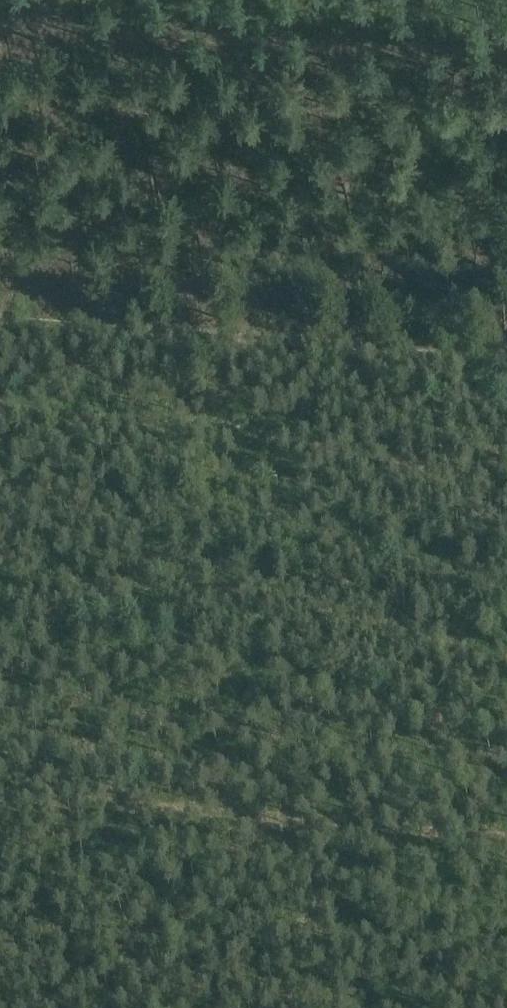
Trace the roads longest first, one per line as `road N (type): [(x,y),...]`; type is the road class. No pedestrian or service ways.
road 1 (track): [(0,328),(506,368)]
road 2 (track): [(506,833),(0,793)]

